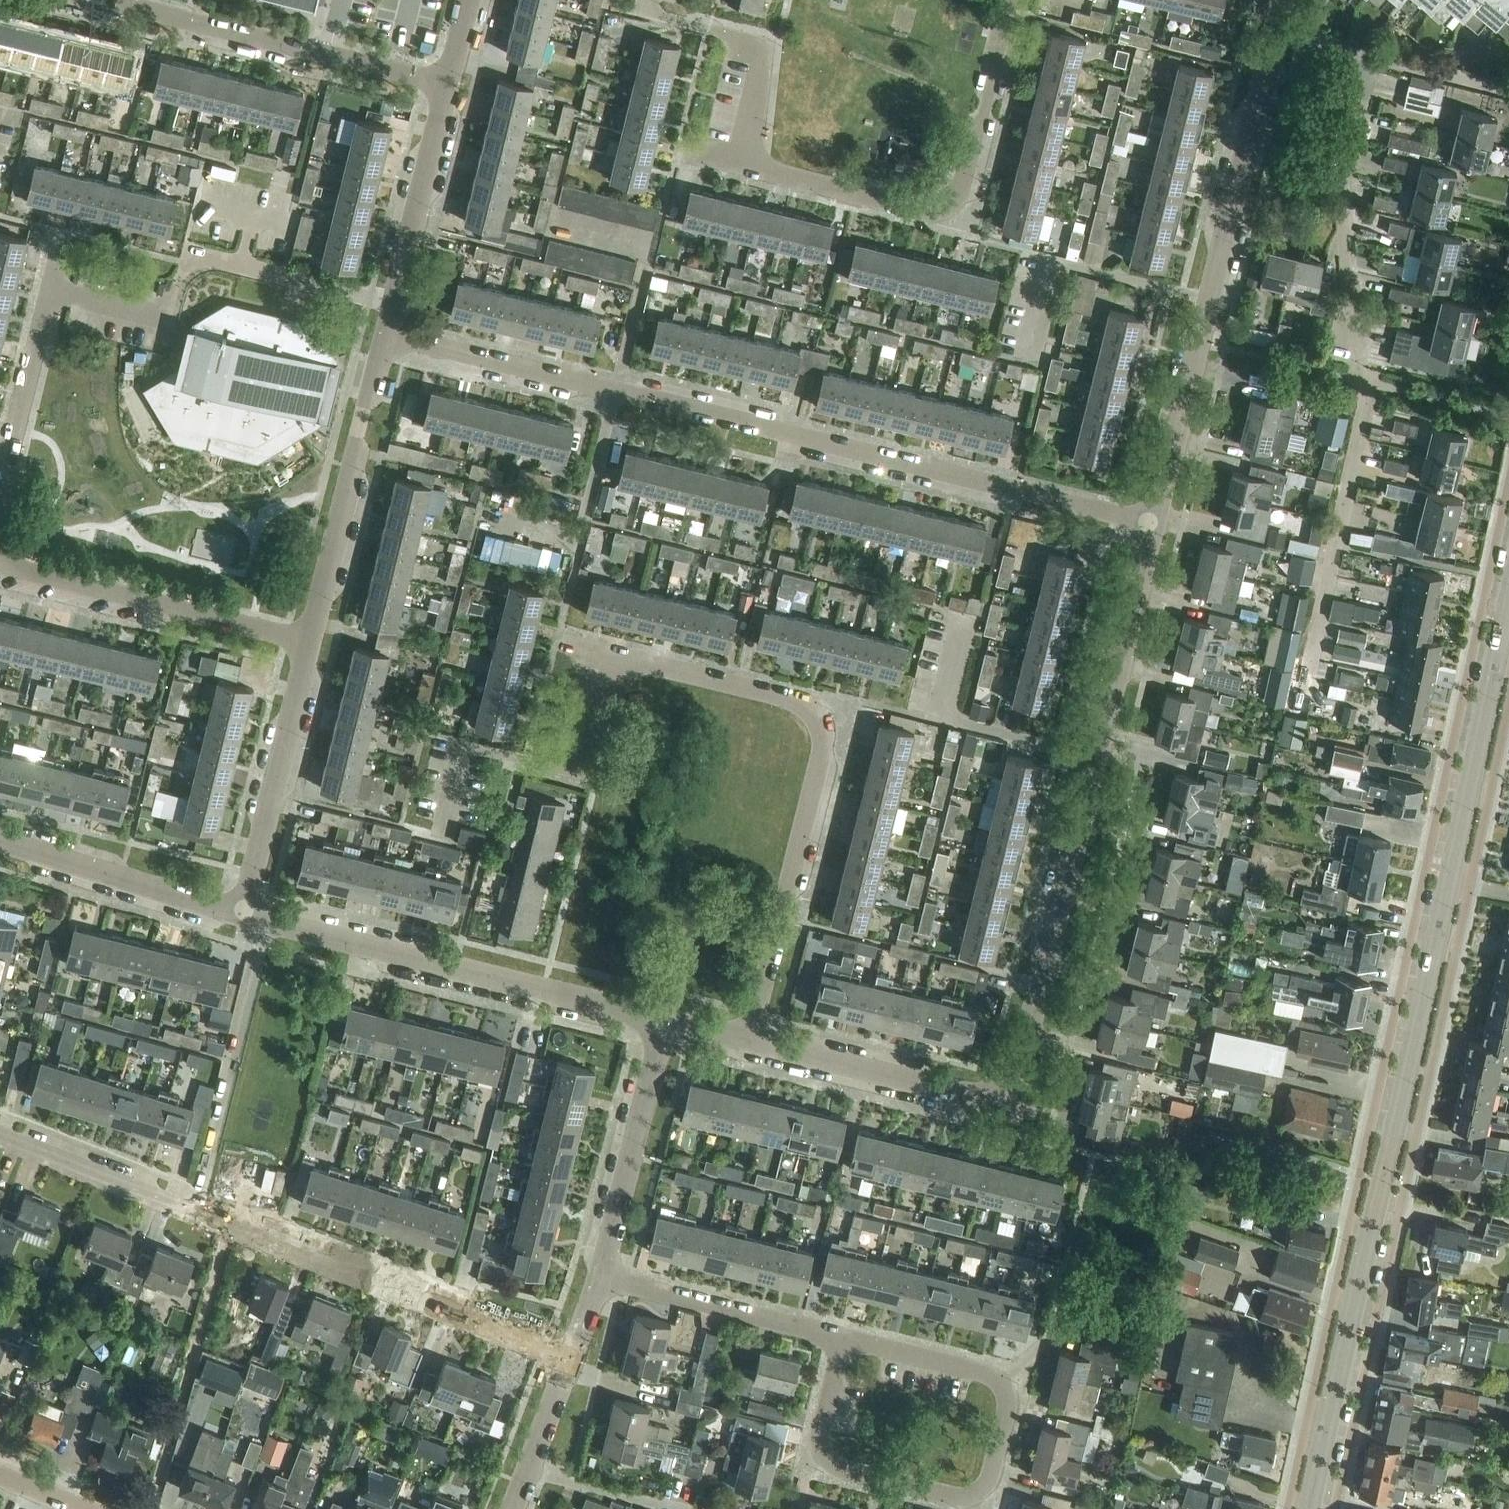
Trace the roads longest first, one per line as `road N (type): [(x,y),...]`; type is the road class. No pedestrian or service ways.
road 1 (tertiary): [(1311,1508),(1508,610)]
road 2 (residential): [(650,0),(647,12),(660,17),(762,44),(747,167),(927,215),(956,201),(1008,0)]
road 3 (residential): [(1373,57),(1341,193),(1367,404),(1301,705)]
road 4 (residential): [(569,1363),(0,1136)]
road 5 (residential): [(750,1042),(953,1094),(1004,1091),(1018,1073),(1096,759)]
road 6 (residential): [(1154,526),(615,391)]
road 7 (residential): [(750,1042),(820,762),(821,727),(789,700),(616,661)]
road 8 (residential): [(843,1340),(988,1377),(1008,1408),(989,1480),(963,1498),(831,1464),(823,1422)]
road 9 (residential): [(665,1021),(244,916)]
road 10 (residential): [(51,290),(165,317),(192,265),(219,260),(394,302)]
road 11 (residential): [(99,0),(446,85)]
road 12 (residential): [(616,661),(584,774),(467,749),(444,840)]
road 13 (residential): [(308,643),(28,573),(0,558)]
road 14 (residential): [(386,336),(308,643)]
road 15 (residential): [(308,643),(244,916)]
road 16 (residential): [(1209,300),(1274,34)]
road 17 (residential): [(1096,759),(937,718),(962,614)]
road 18 (residential): [(599,1279),(665,1021)]
road 19 (residential): [(615,391),(580,546),(477,519)]
road 20 (residential): [(615,391),(654,243),(551,219)]
road 21 (residential): [(244,916),(0,844)]
road 22 (residential): [(599,1279),(843,1340)]
road 23 (residential): [(1096,759),(1154,526)]
road 24 (residential): [(615,391),(386,336)]
road 25 (residential): [(1154,526),(1209,300)]
road 26 (residential): [(446,85),(394,302)]
road 27 (residential): [(0,501),(51,290)]
road 28 (residential): [(1209,300),(1050,260)]
road 29 (residential): [(514,1508),(569,1363)]
road 30 (residential): [(1373,57),(1508,89)]

